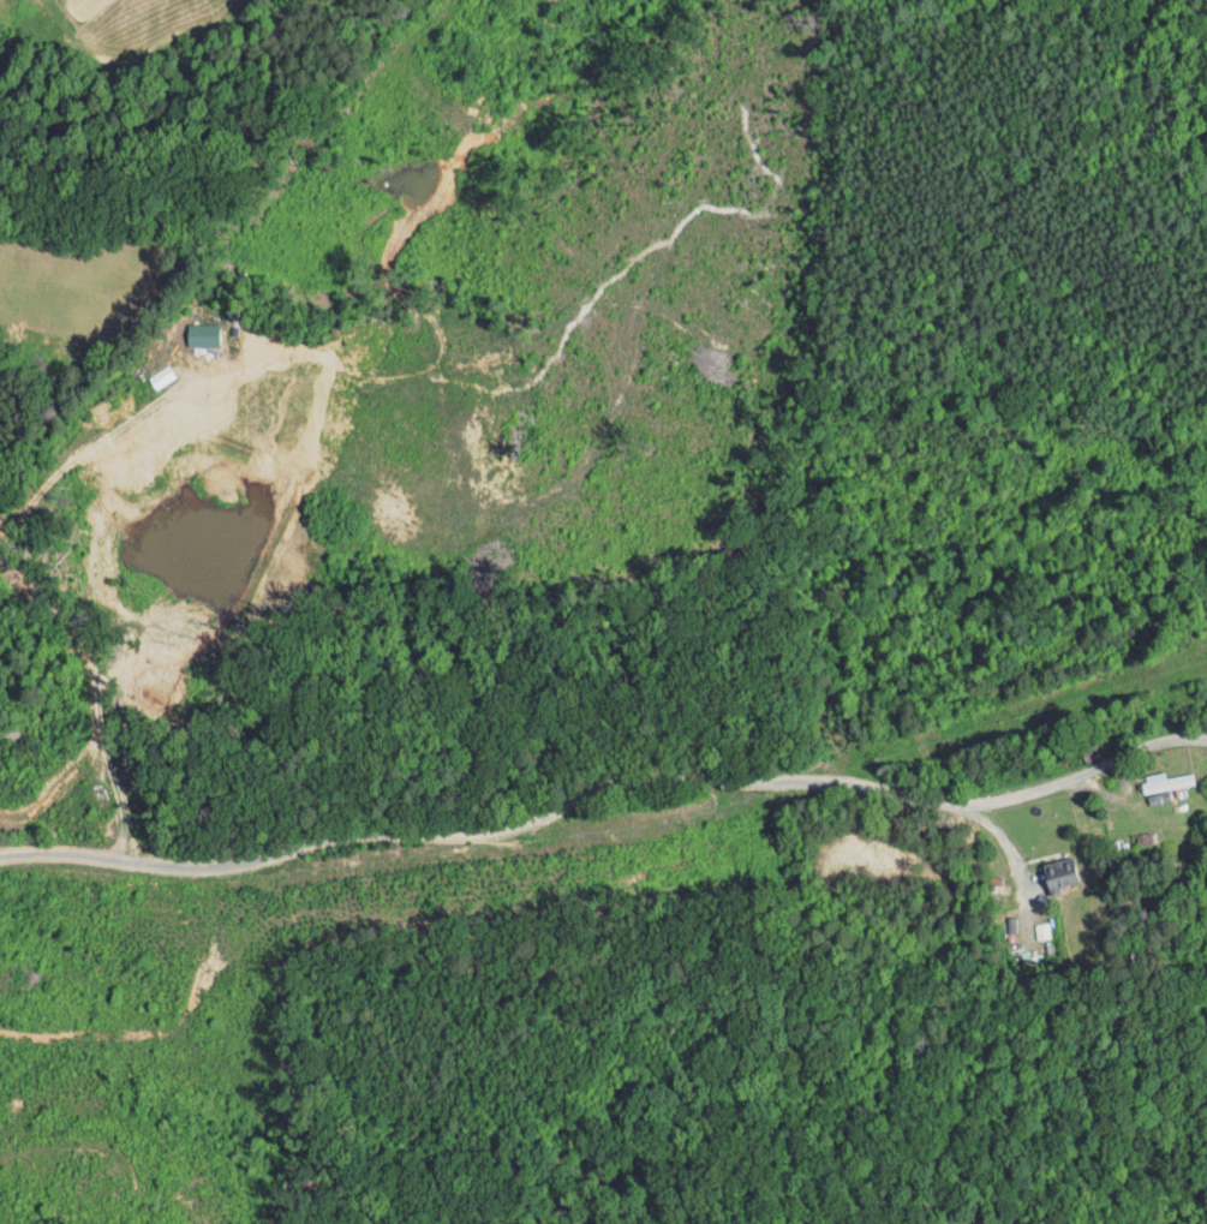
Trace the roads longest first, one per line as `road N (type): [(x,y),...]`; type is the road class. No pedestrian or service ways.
road 1 (residential): [(0,846),(43,838),(126,870),(201,861),(316,825),(424,830),(498,817),(643,768),(850,777),(982,805),(1206,746)]

